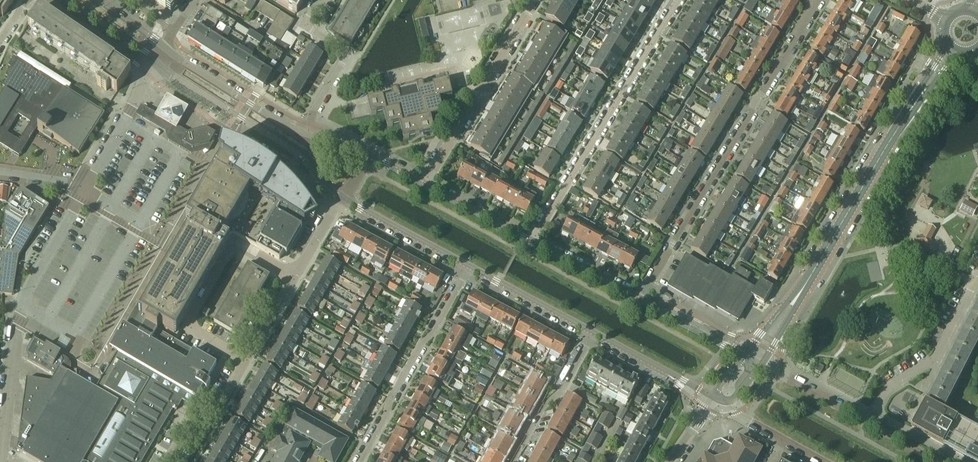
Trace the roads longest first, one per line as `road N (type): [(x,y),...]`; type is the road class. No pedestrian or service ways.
road 1 (residential): [(639,300),(820,0)]
road 2 (residential): [(0,461),(18,312),(86,190)]
road 3 (residential): [(676,0),(533,243)]
road 4 (tertiary): [(807,283),(951,49)]
road 5 (residential): [(294,277),(234,244),(185,327),(245,361)]
road 6 (residential): [(359,461),(468,269)]
road 7 (residential): [(534,0),(427,185)]
road 8 (tertiary): [(155,61),(316,178)]
road 9 (residential): [(977,274),(935,358),(887,387),(867,422)]
road 10 (residential): [(303,136),(347,56),(304,25),(319,0)]
road 11 (tertiary): [(303,136),(163,48)]
road 12 (residential): [(510,461),(592,334)]
road 13 (residential): [(86,190),(155,61)]
road 14 (tertiary): [(343,197),(468,269)]
road 15 (tertiary): [(468,269),(592,334)]
road 16 (tertiary): [(592,334),(712,398)]
road 17 (residential): [(166,461),(183,431),(216,415),(245,361)]
road 18 (tertiary): [(533,243),(427,185)]
road 19 (tertiary): [(639,300),(533,243)]

